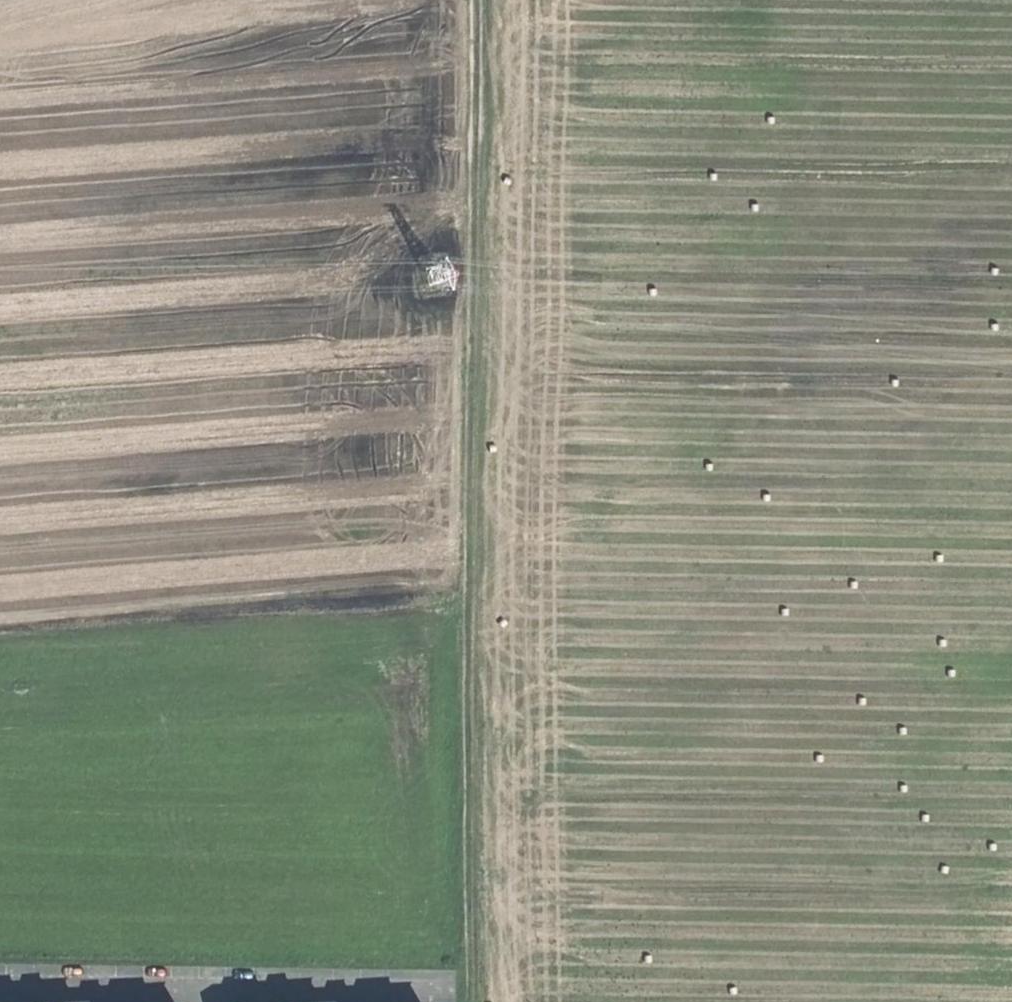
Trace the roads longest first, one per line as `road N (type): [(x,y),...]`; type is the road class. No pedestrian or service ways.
road 1 (track): [(473,1001),(474,0)]

